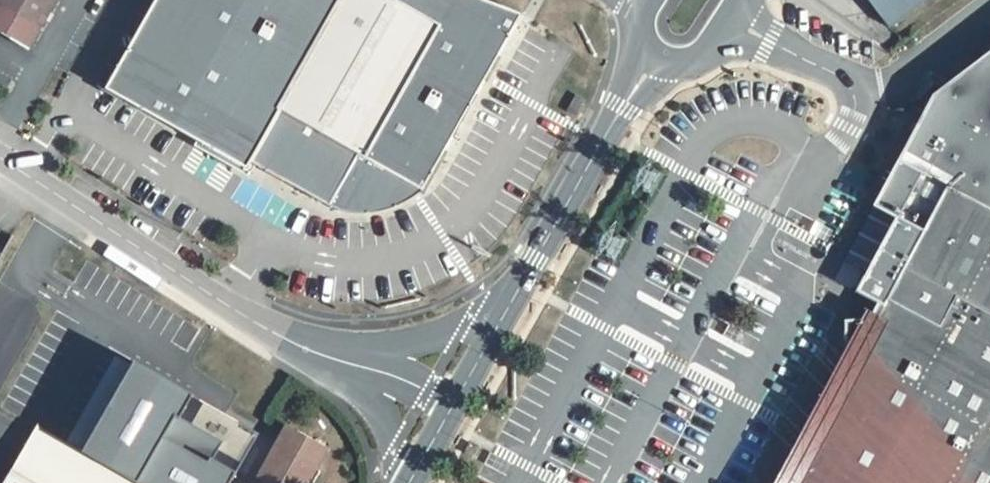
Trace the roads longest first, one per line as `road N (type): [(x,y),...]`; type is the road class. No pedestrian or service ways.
road 1 (unclassified): [(457,413),(238,314),(24,169)]
road 2 (tertiary): [(457,413),(539,241),(618,97),(650,59)]
road 3 (tertiary): [(650,59),(678,67),(708,53),(745,0)]

